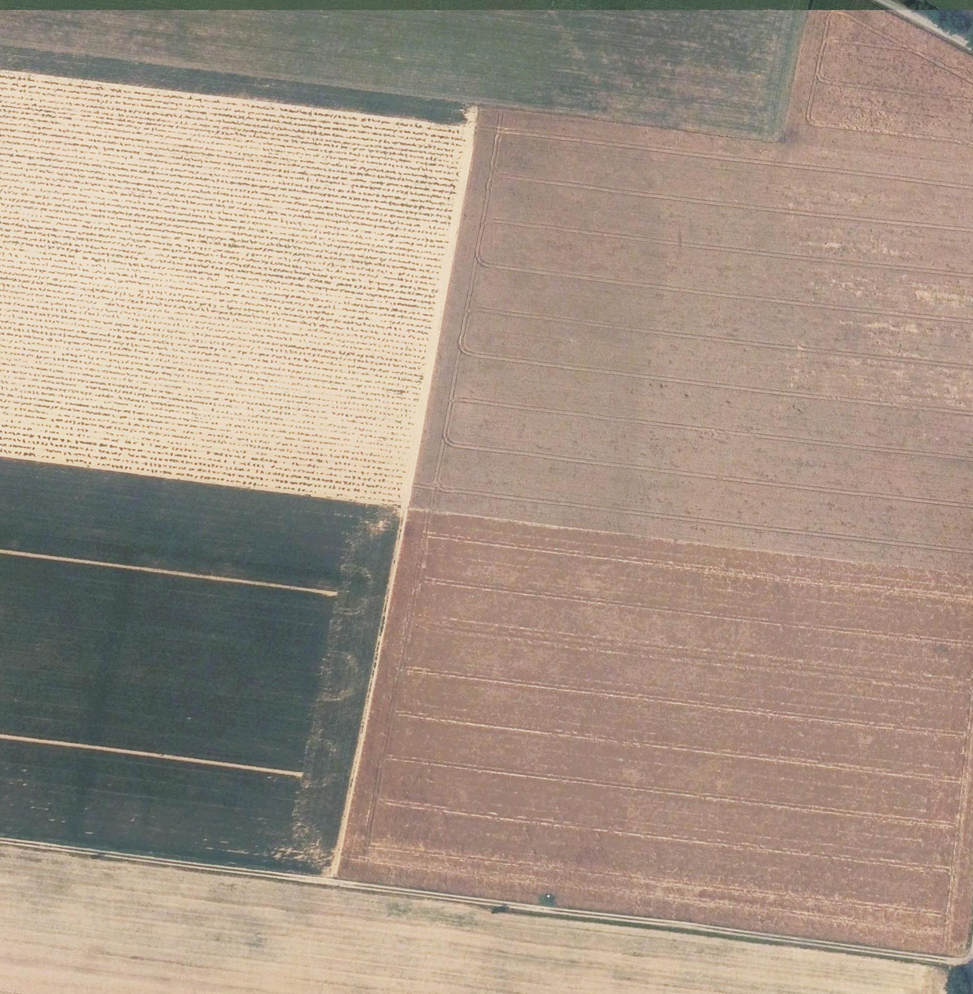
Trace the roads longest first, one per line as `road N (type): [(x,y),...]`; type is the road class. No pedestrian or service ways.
road 1 (track): [(0,839),(972,966)]

